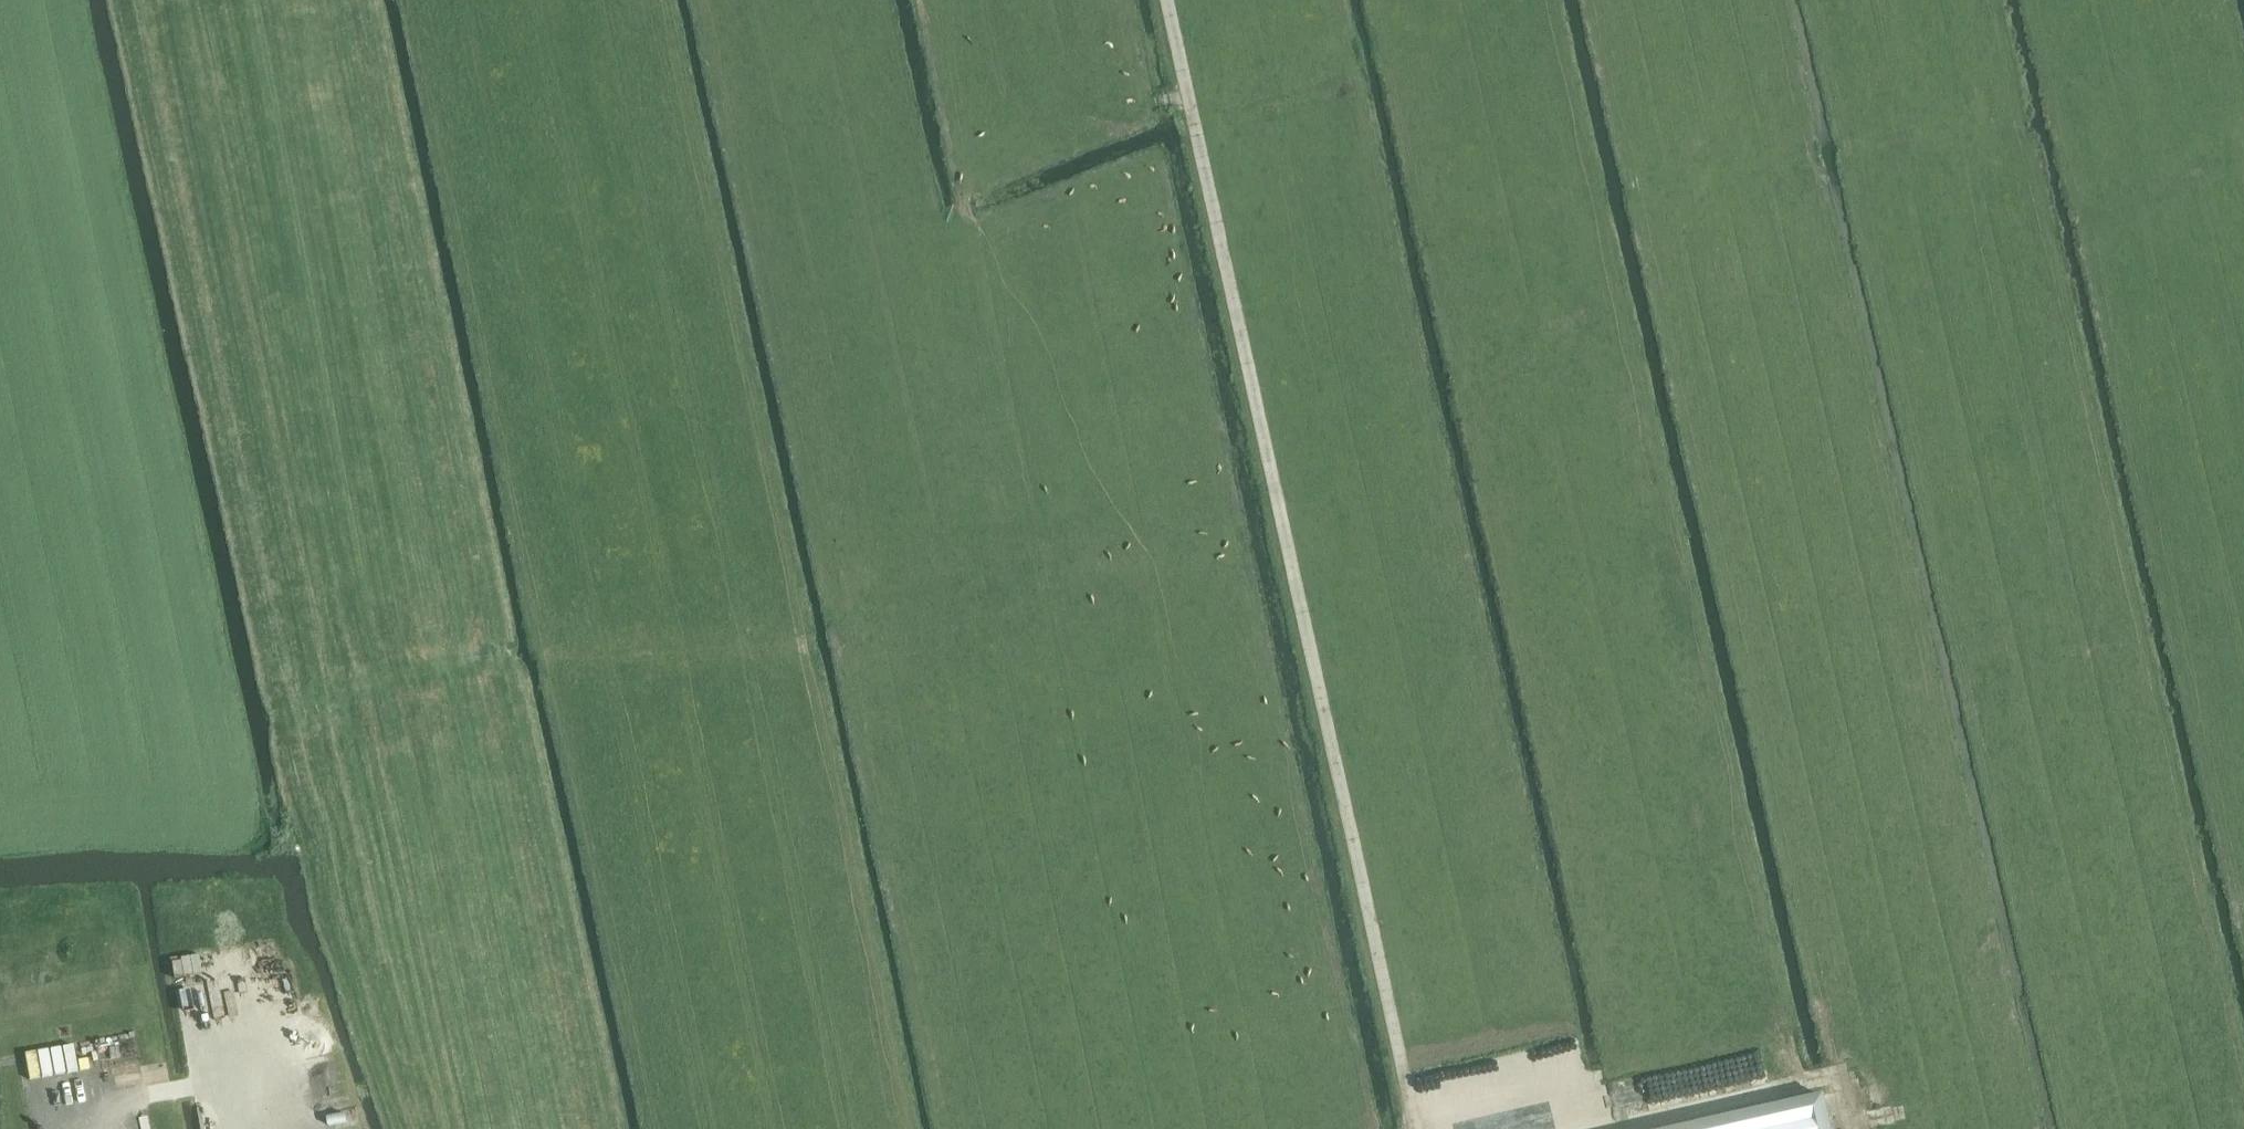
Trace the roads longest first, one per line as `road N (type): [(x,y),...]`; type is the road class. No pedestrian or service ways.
road 1 (track): [(1416,1128),(1168,0)]
road 2 (track): [(1608,1128),(1836,1076),(1849,1128)]

